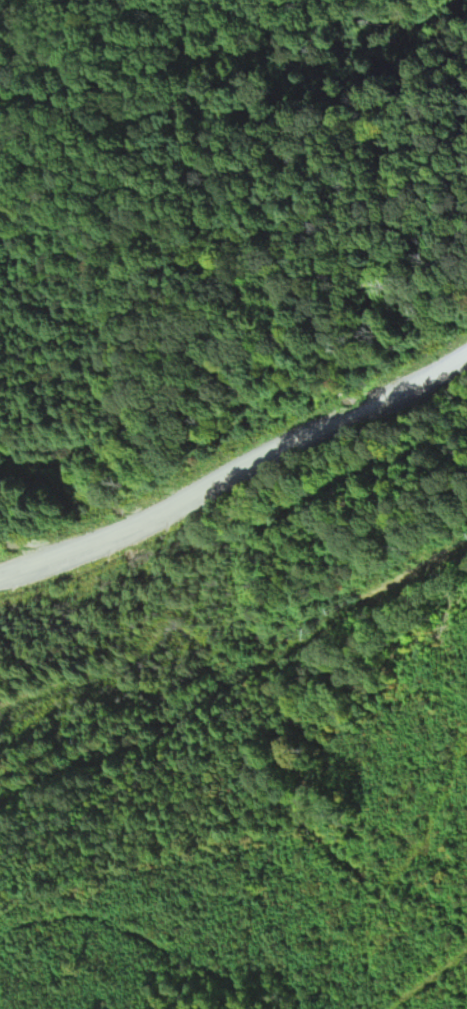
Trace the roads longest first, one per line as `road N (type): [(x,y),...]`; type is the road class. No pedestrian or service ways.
road 1 (residential): [(0,610),(466,418)]
road 2 (track): [(466,933),(429,963),(360,984),(303,984),(233,969),(203,973)]

